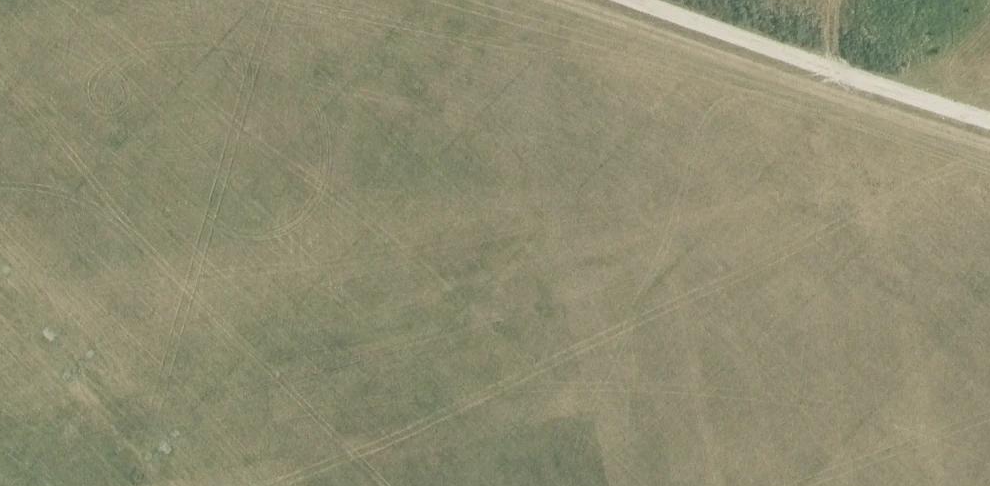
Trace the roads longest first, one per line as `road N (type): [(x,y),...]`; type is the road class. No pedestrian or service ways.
road 1 (track): [(989,119),(634,0)]

